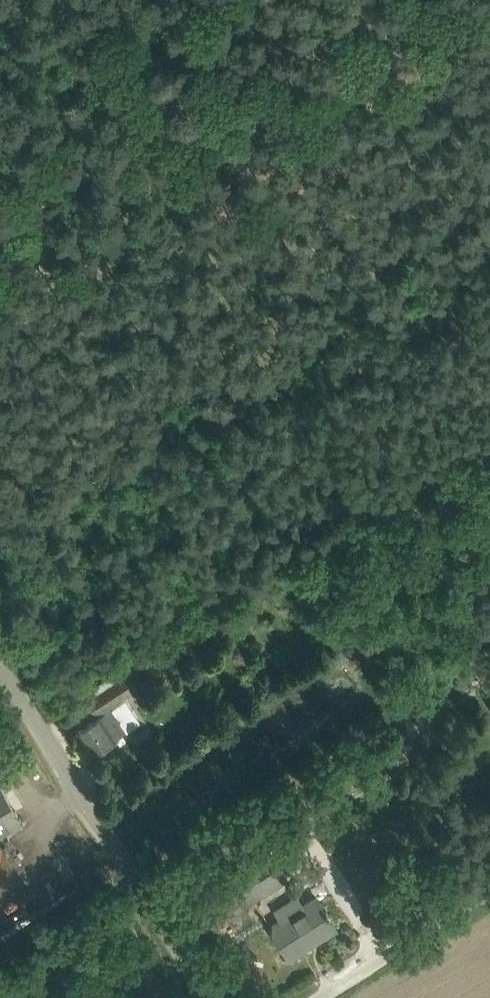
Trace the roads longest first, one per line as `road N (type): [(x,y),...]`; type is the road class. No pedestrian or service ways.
road 1 (unclassified): [(217,997),(0,658)]
road 2 (unclassified): [(323,997),(489,891)]

